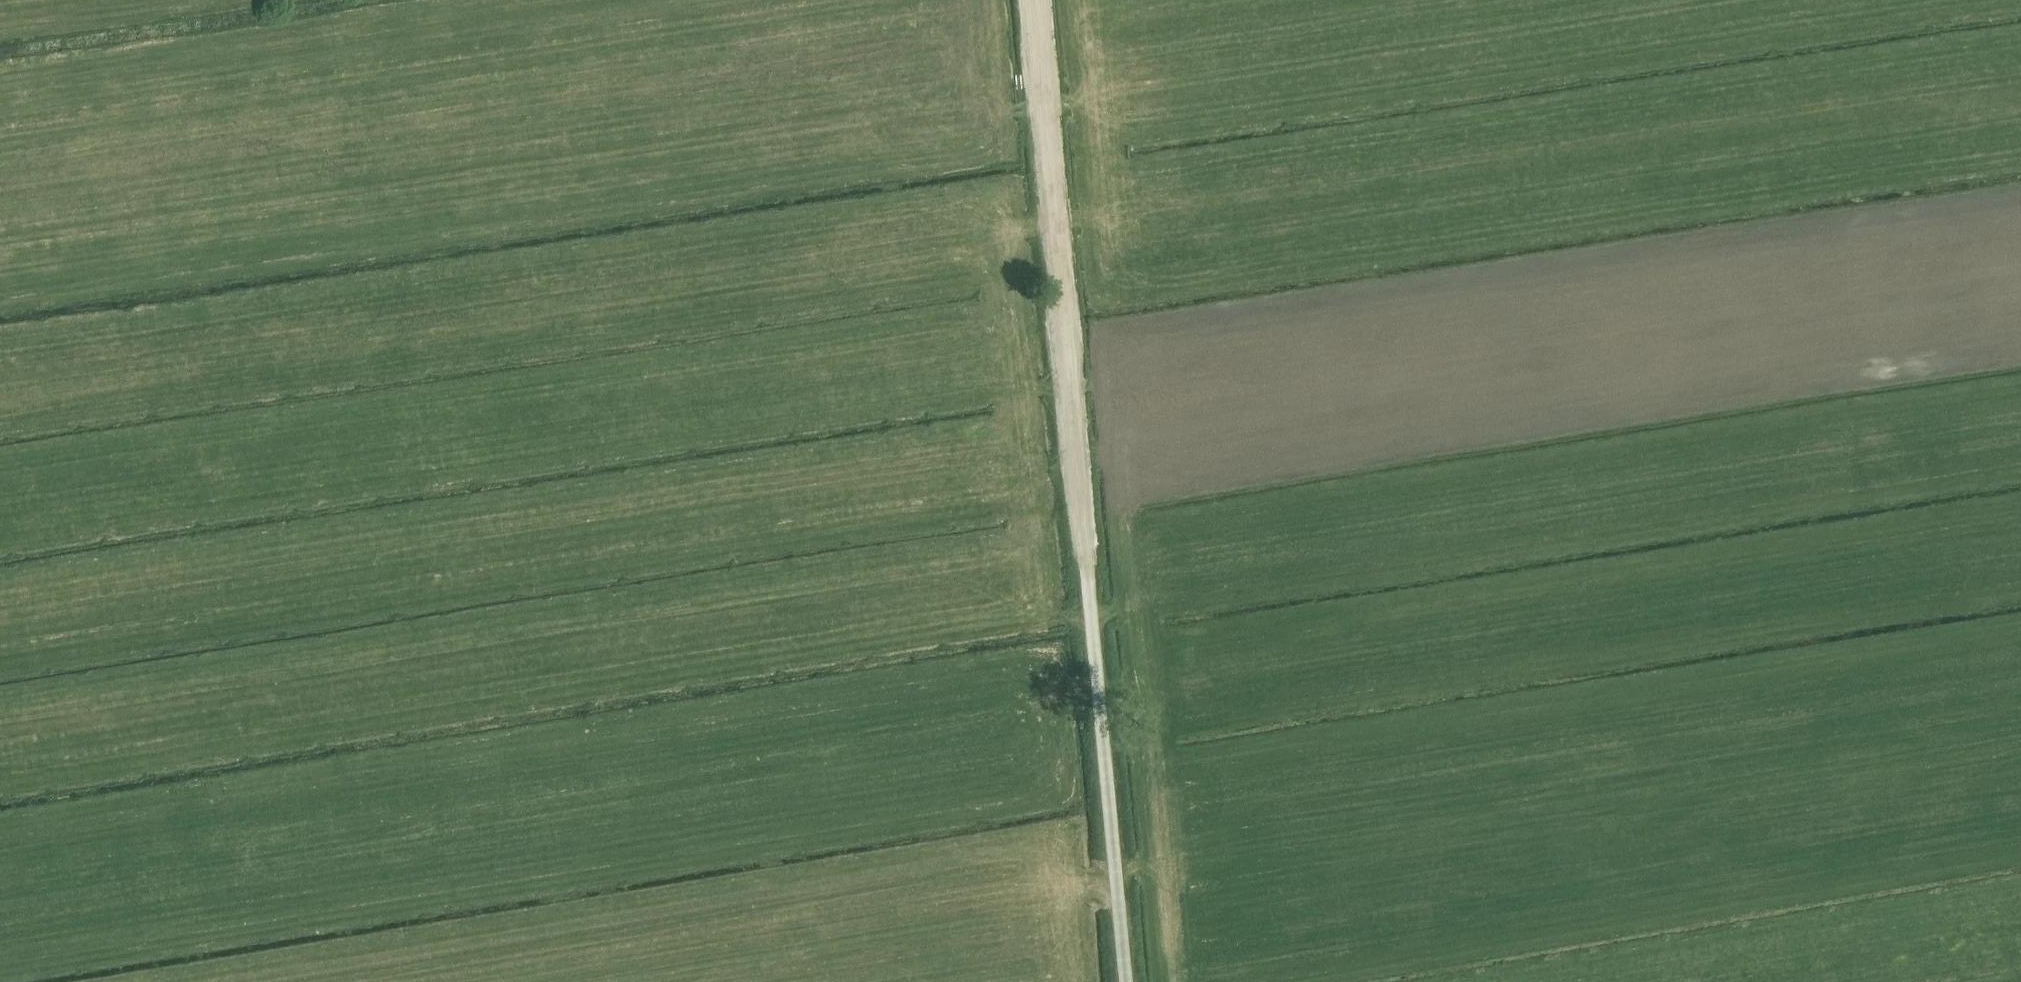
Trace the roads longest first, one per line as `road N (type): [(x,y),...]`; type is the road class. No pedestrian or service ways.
road 1 (track): [(1034,0),(1087,569)]
road 2 (unclassified): [(1127,981),(1087,569)]

